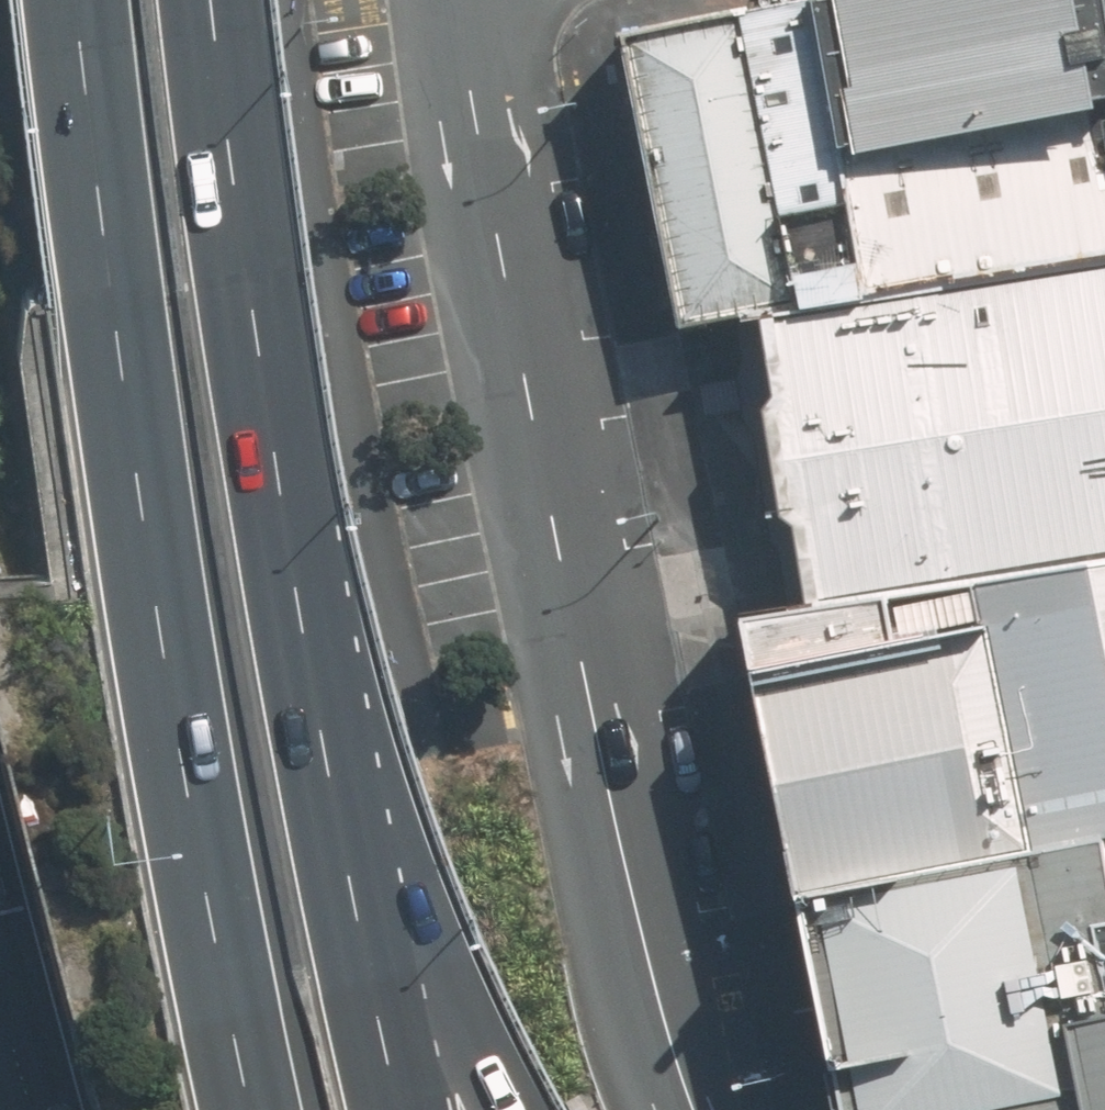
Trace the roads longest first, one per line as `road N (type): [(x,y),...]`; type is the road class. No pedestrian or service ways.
road 1 (residential): [(472,0),(506,260),(585,668),(629,875),(696,1109)]
road 2 (motorway): [(75,0),(105,282),(171,752),(251,1109)]
road 3 (motorway): [(288,540),(475,1075),(498,1109)]
road 4 (motorway): [(288,540),(373,1046),(391,1109)]
road 5 (motorway): [(214,0),(288,540)]

